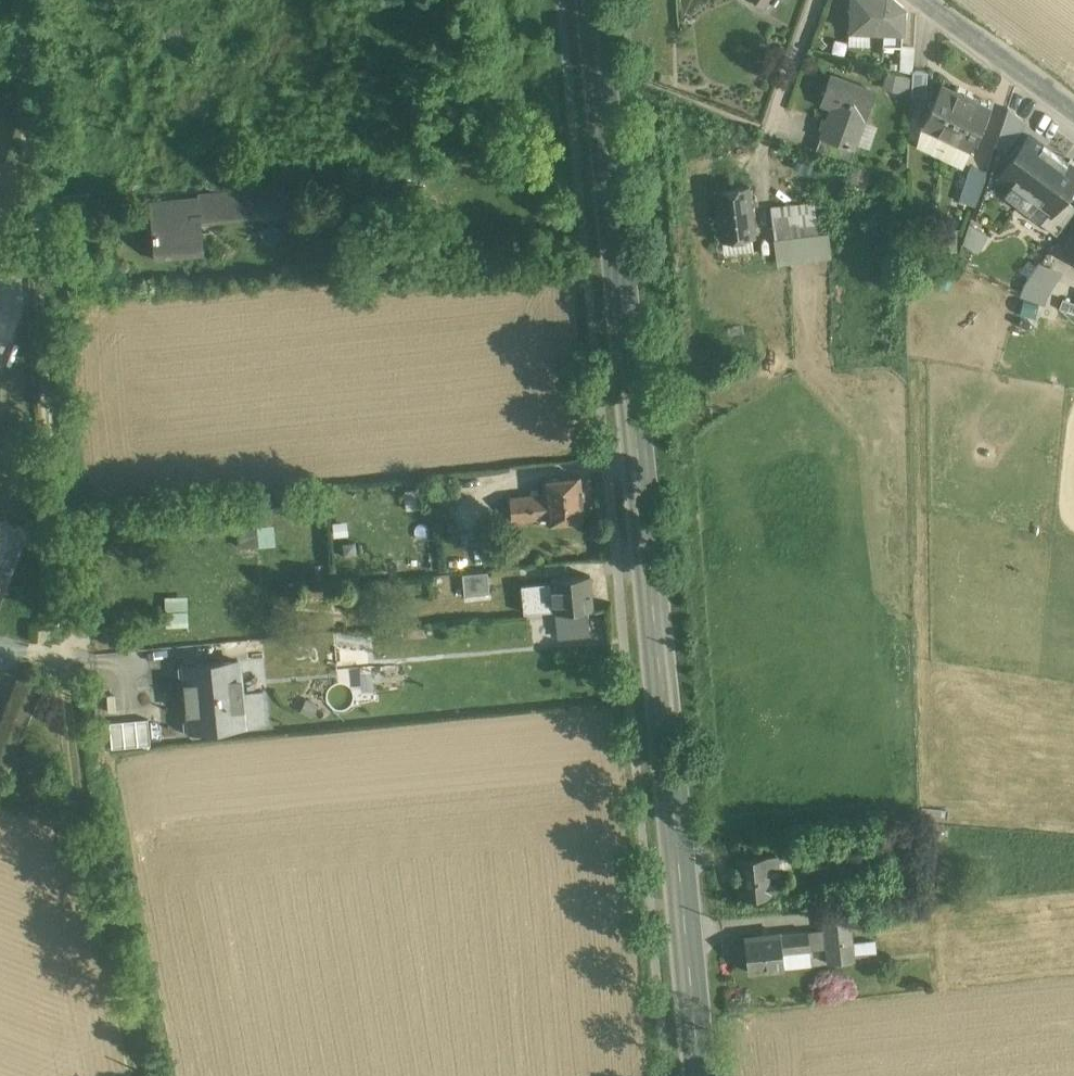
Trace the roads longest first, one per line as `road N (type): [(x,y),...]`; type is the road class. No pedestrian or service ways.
road 1 (track): [(22,0),(49,452),(93,777),(157,1075)]
road 2 (primary): [(700,1075),(593,0)]
road 3 (unclassified): [(1073,110),(921,0)]

